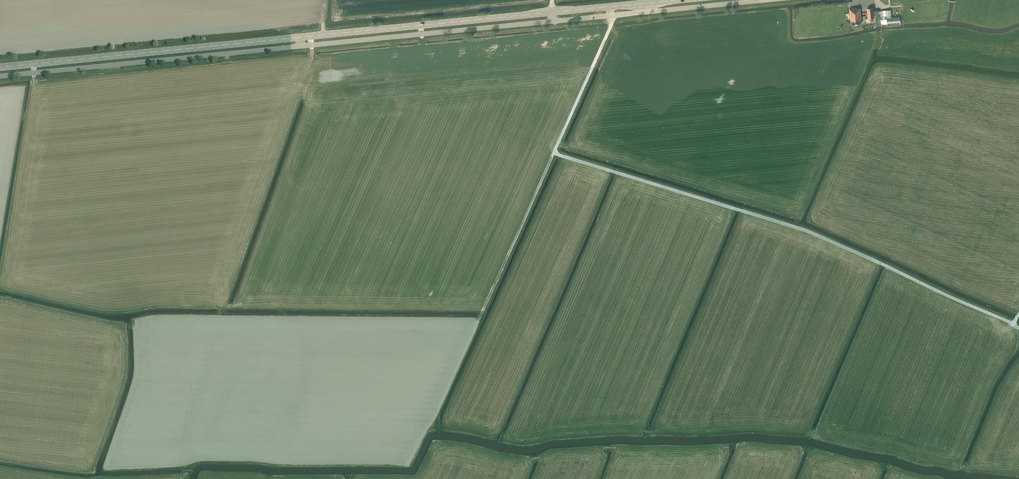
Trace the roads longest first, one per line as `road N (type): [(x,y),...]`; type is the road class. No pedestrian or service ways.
road 1 (secondary): [(0,67),(678,0)]
road 2 (track): [(611,7),(610,27),(553,153),(807,231),(1013,324),(1018,314)]
road 3 (track): [(553,153),(482,312)]

